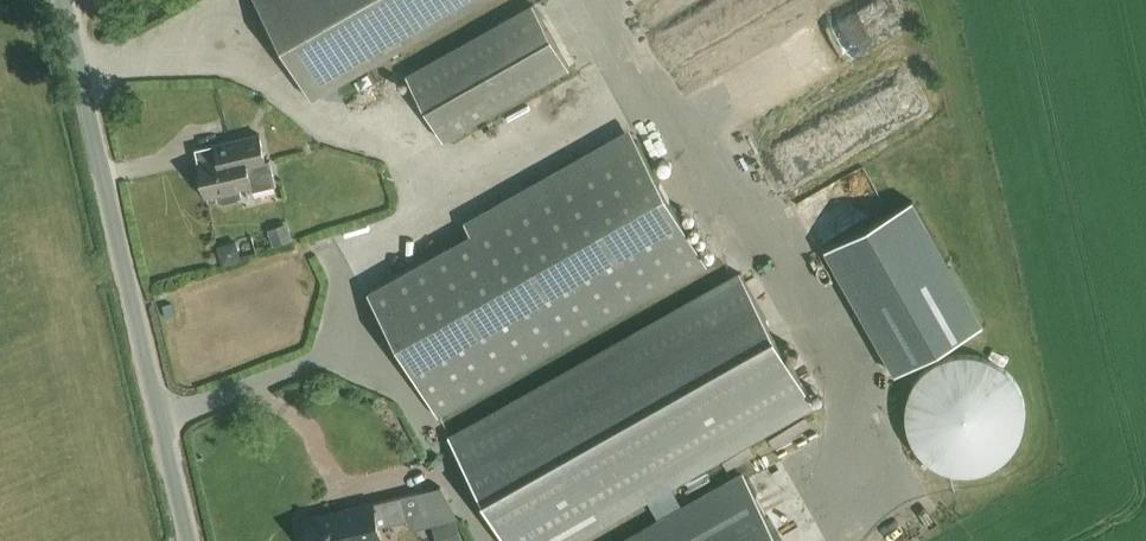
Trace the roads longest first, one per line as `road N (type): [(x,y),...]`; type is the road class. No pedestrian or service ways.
road 1 (unclassified): [(62,0),(190,540)]

